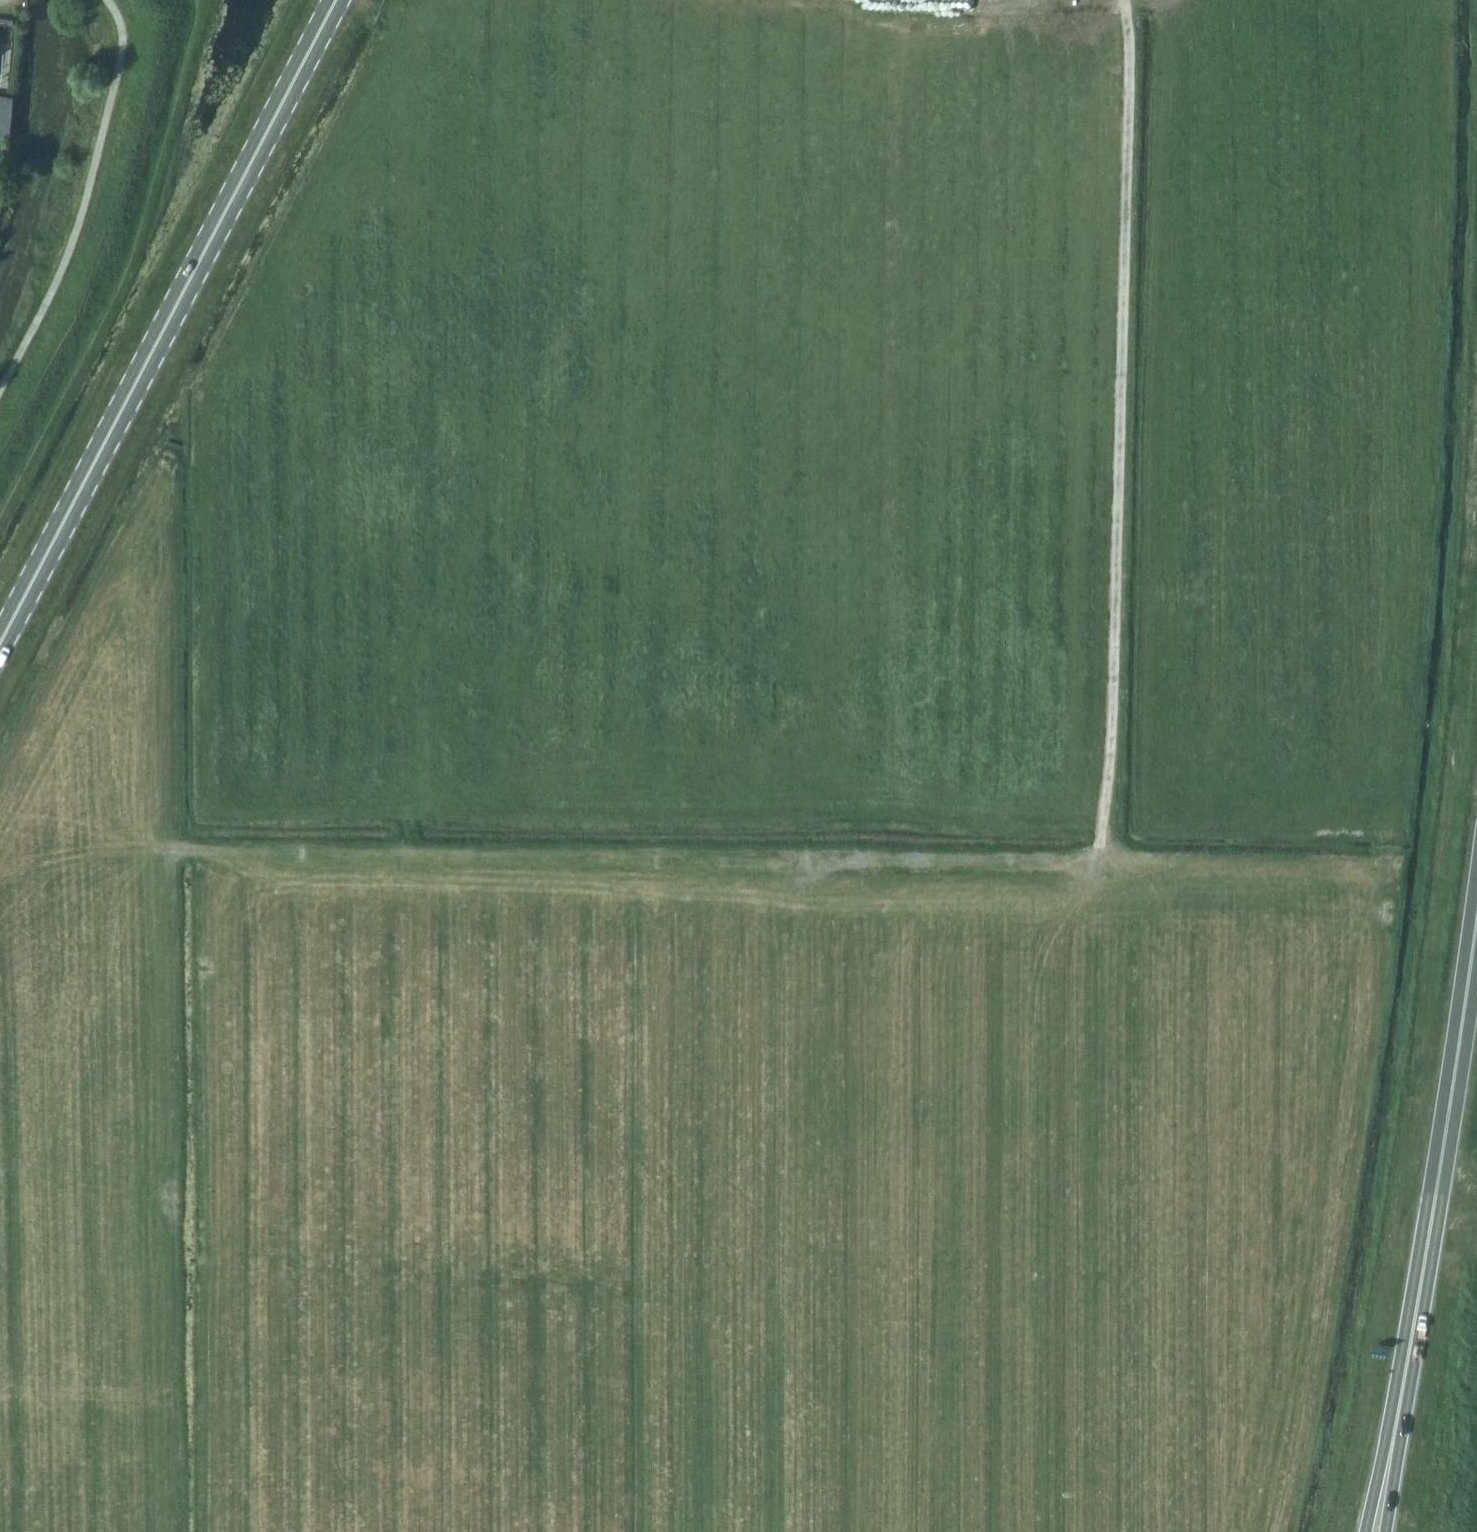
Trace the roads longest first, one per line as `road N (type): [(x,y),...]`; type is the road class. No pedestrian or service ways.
road 1 (secondary): [(339,0),(0,639)]
road 2 (trunk): [(1476,910),(1457,1086),(1384,1485)]

